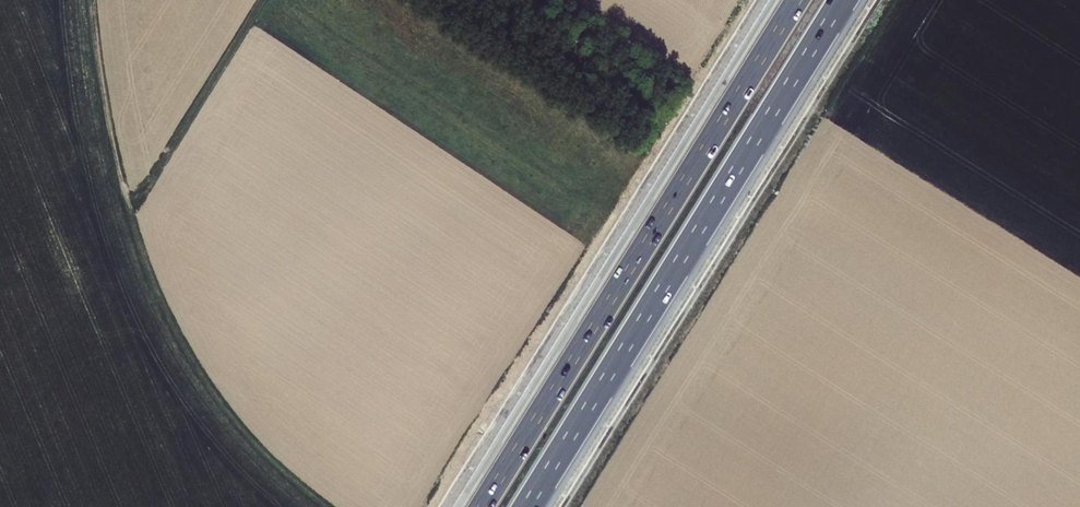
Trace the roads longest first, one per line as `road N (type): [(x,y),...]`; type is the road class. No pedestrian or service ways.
road 1 (motorway): [(798,0),(479,506)]
road 2 (motorway): [(526,506),(843,0)]
road 3 (track): [(94,0),(132,206),(258,0)]

